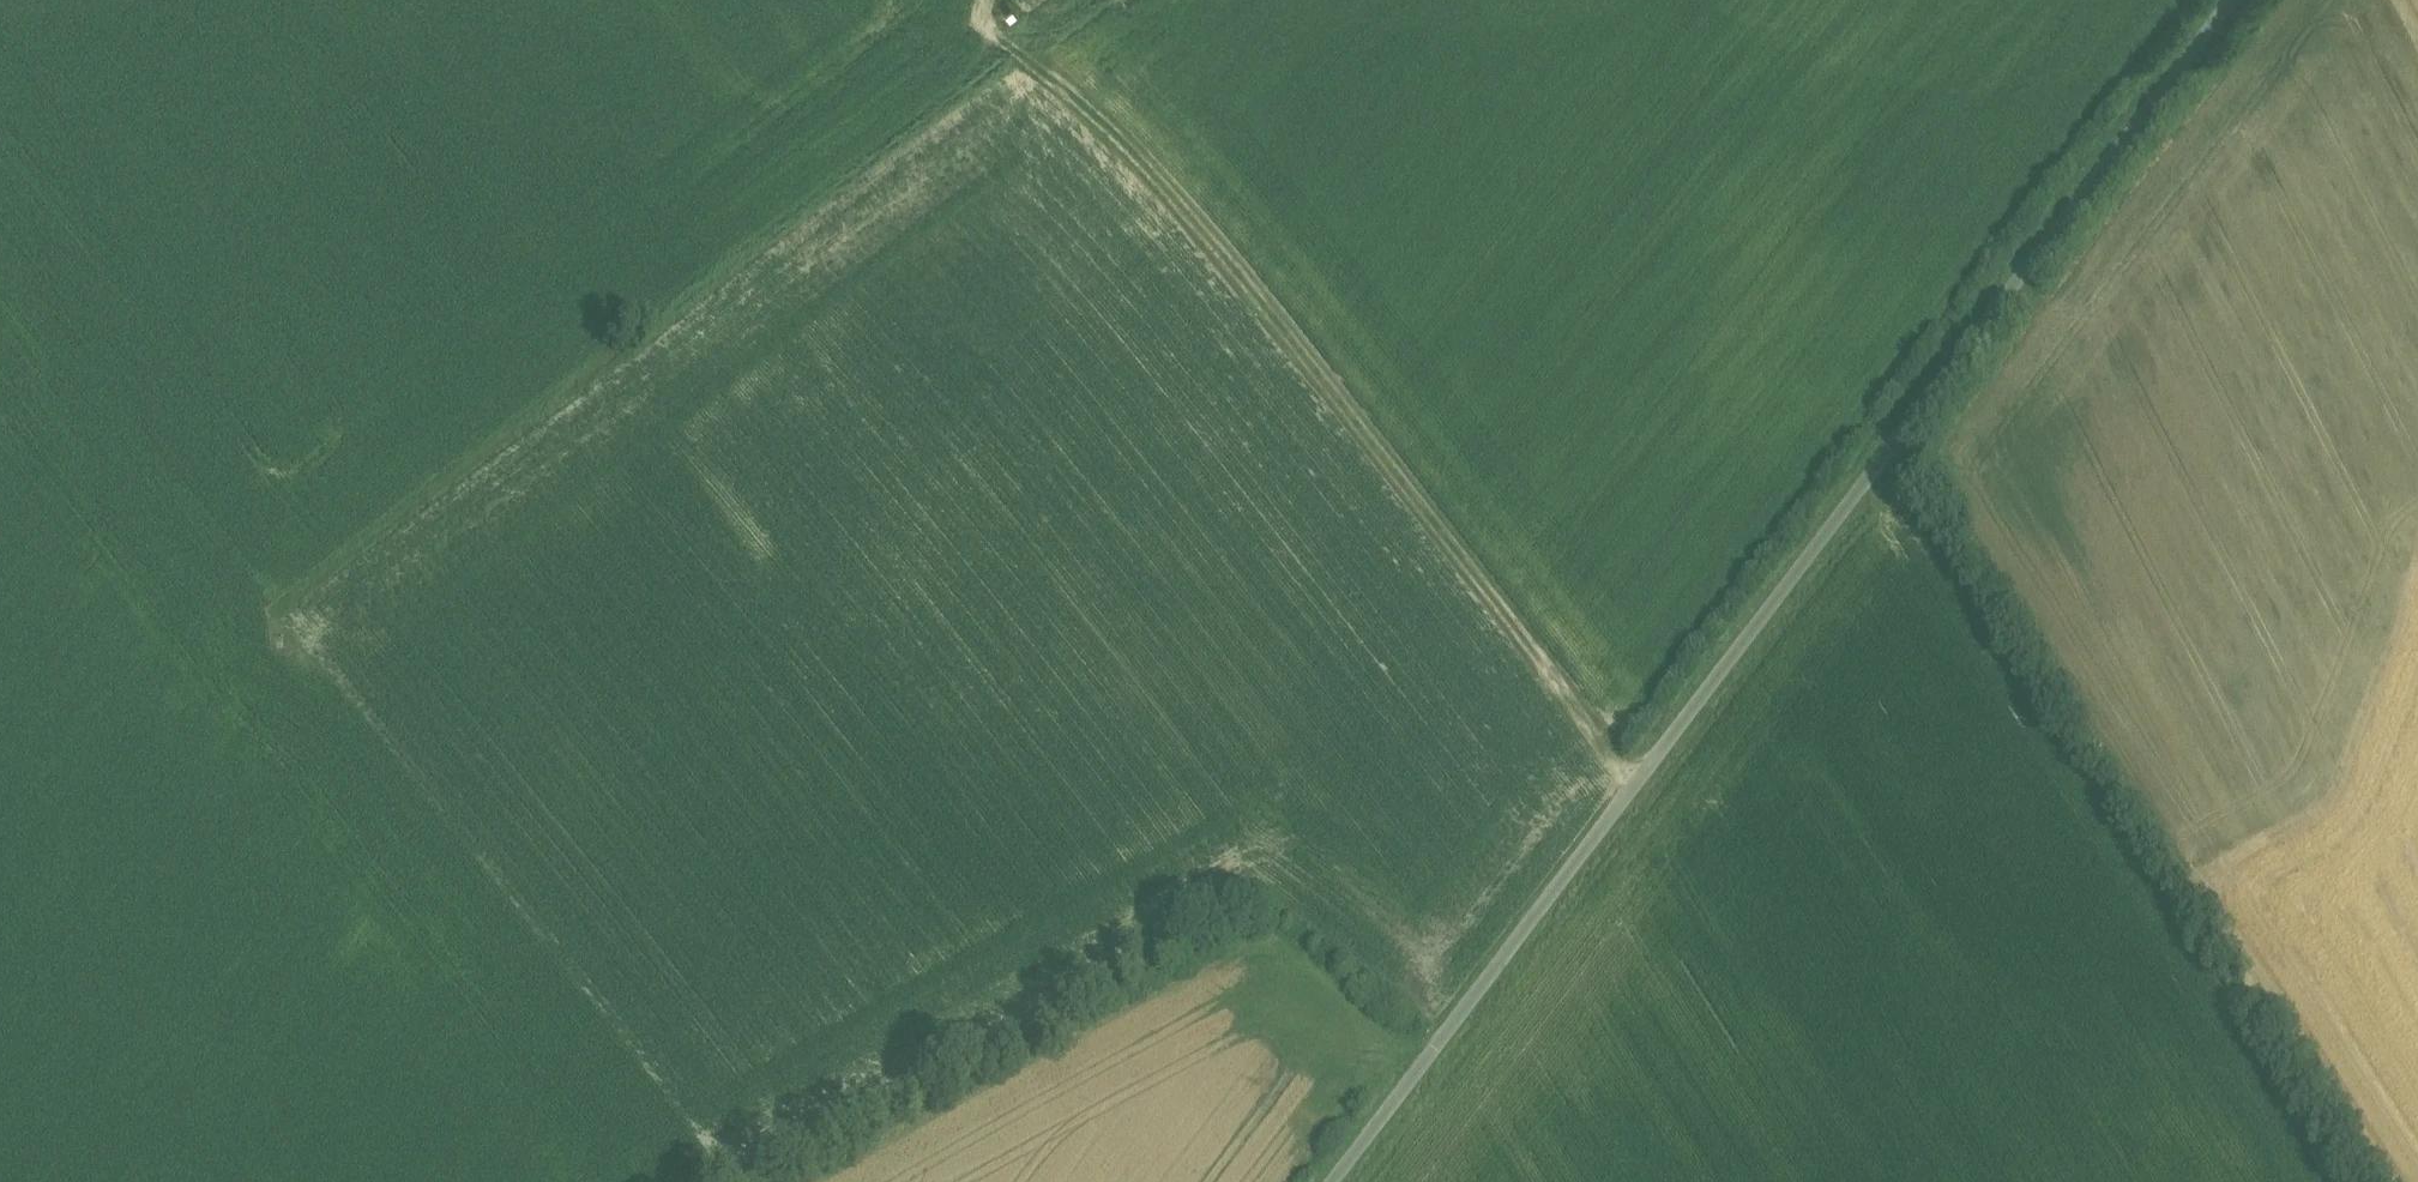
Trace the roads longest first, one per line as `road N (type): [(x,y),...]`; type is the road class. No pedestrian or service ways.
road 1 (unclassified): [(2232,0),(1332,1181)]
road 2 (track): [(1636,788),(1038,0)]

